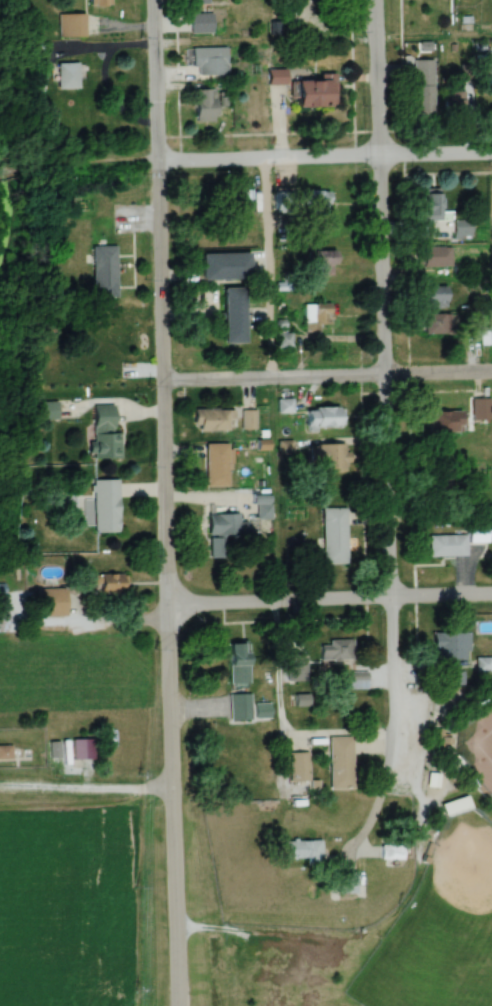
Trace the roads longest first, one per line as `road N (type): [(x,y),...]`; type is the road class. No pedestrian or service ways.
road 1 (residential): [(179,1005),(153,0)]
road 2 (residential): [(396,770),(376,0)]
road 3 (residential): [(157,161),(491,153)]
road 4 (residential): [(491,373),(163,382)]
road 5 (residential): [(491,593),(168,605)]

